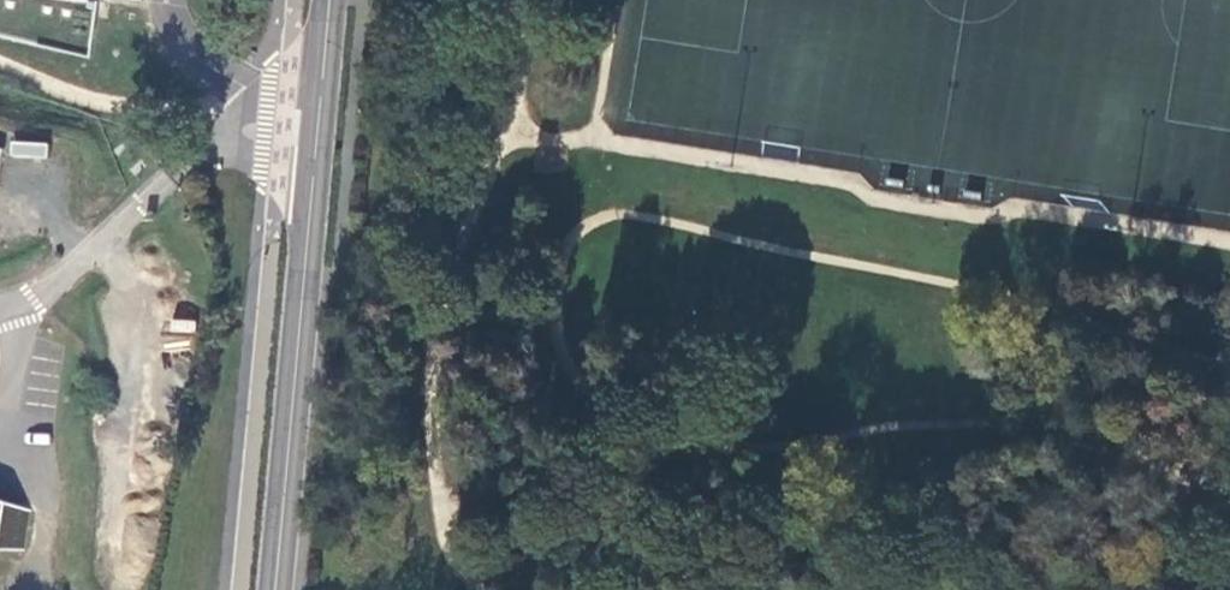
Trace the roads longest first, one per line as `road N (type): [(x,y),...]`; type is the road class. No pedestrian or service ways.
road 1 (secondary): [(271,589),(319,0)]

